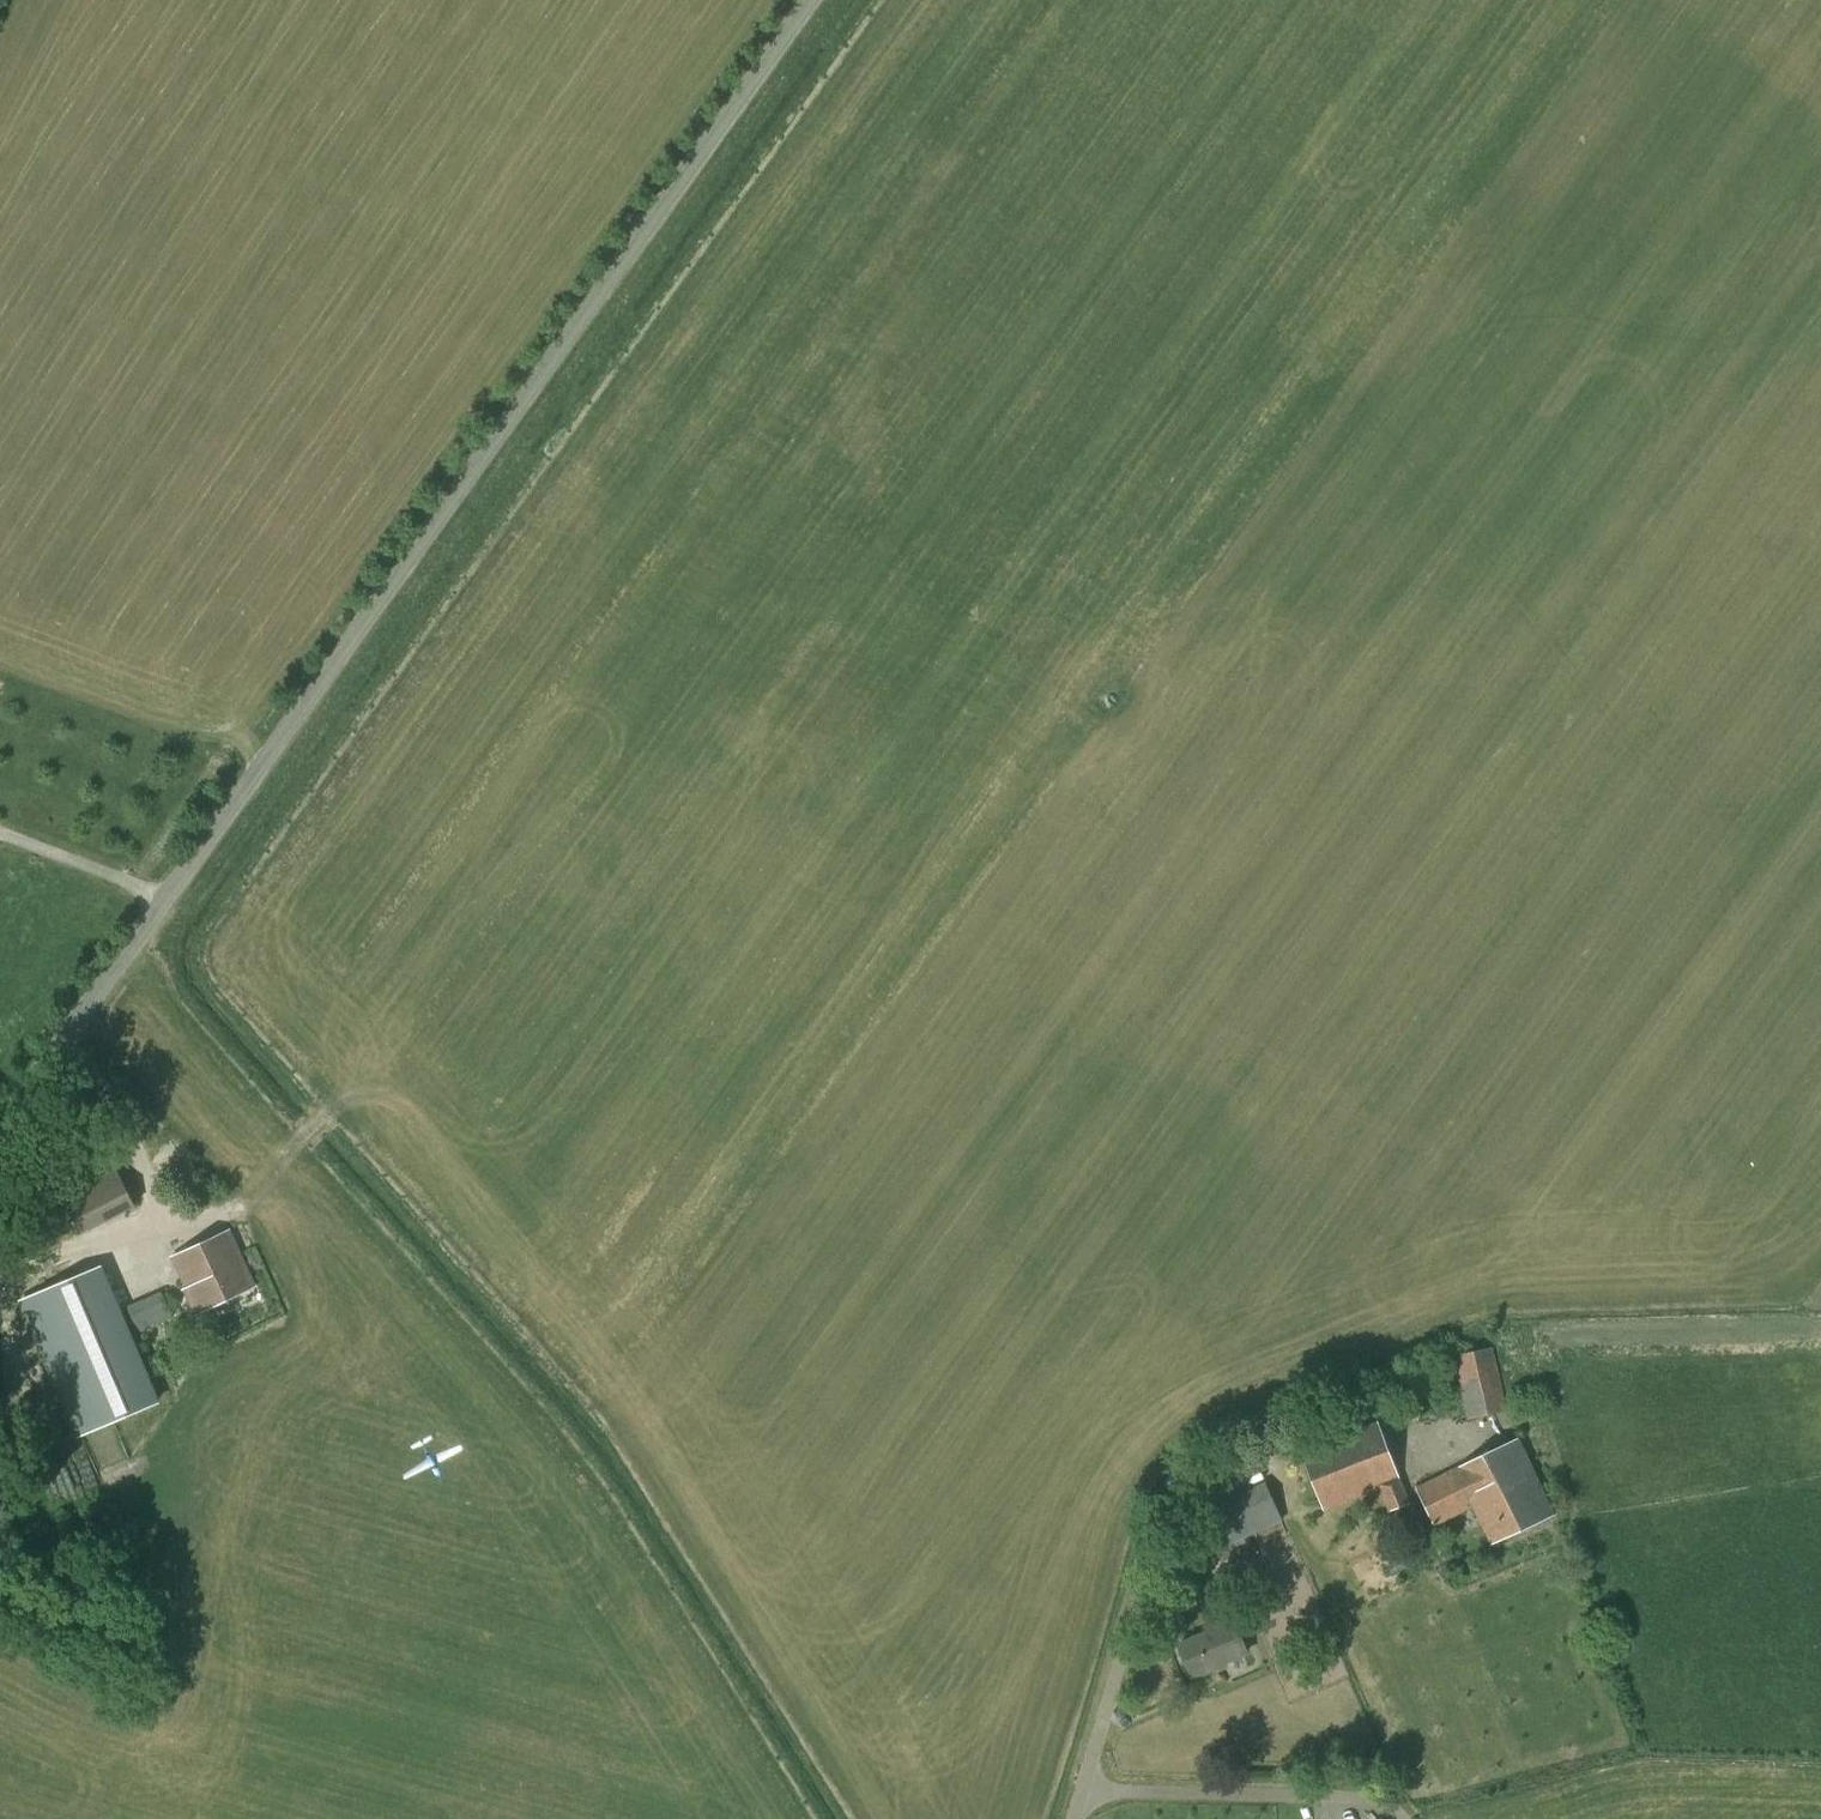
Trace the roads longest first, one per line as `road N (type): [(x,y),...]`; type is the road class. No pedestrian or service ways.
road 1 (unclassified): [(0,1141),(818,0)]
road 2 (unclassified): [(1074,1818),(1162,1520),(1191,1484),(1252,1460)]

